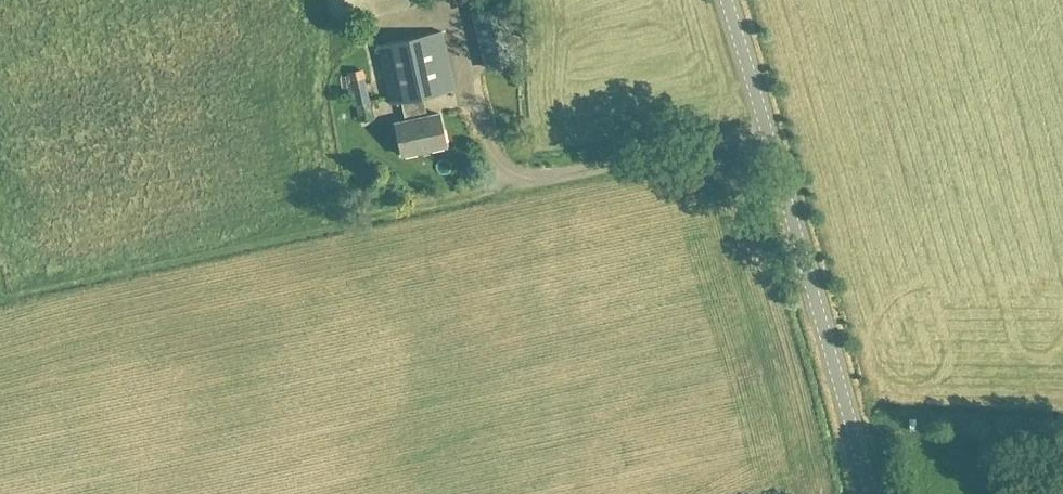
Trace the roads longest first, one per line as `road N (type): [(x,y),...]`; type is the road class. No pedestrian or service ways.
road 1 (track): [(769,132),(24,288),(0,282)]
road 2 (tertiary): [(865,493),(726,0)]

